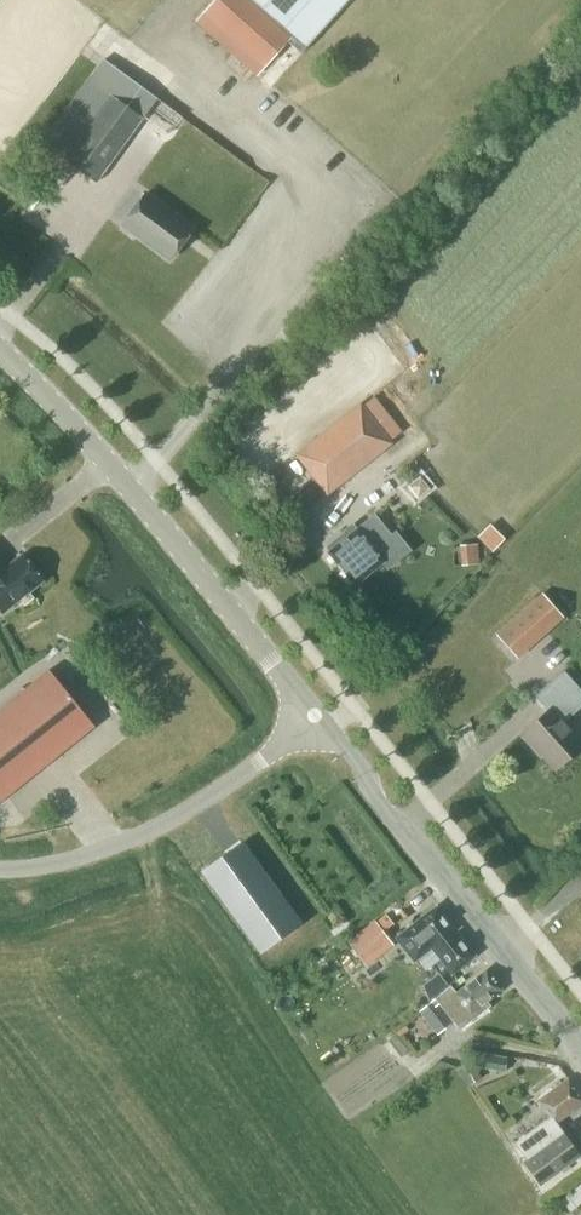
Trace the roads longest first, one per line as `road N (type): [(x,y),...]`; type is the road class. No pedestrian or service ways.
road 1 (tertiary): [(319,714),(72,421),(0,350)]
road 2 (tertiary): [(580,1049),(319,714)]
road 3 (unclassified): [(0,869),(107,850),(156,829),(319,714)]

